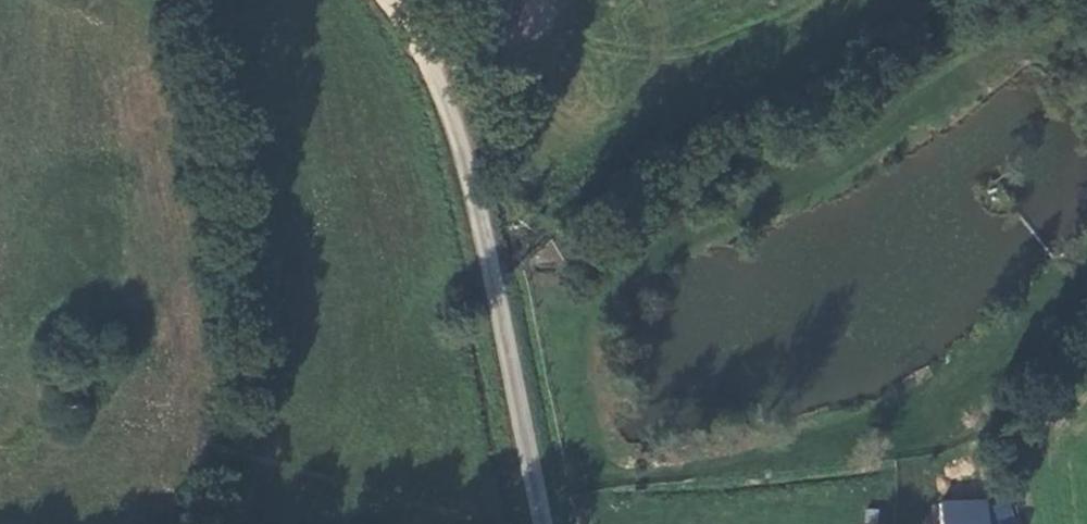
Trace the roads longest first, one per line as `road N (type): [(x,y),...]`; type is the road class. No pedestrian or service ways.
road 1 (unclassified): [(372,0),(416,59),(463,186),(537,523)]

